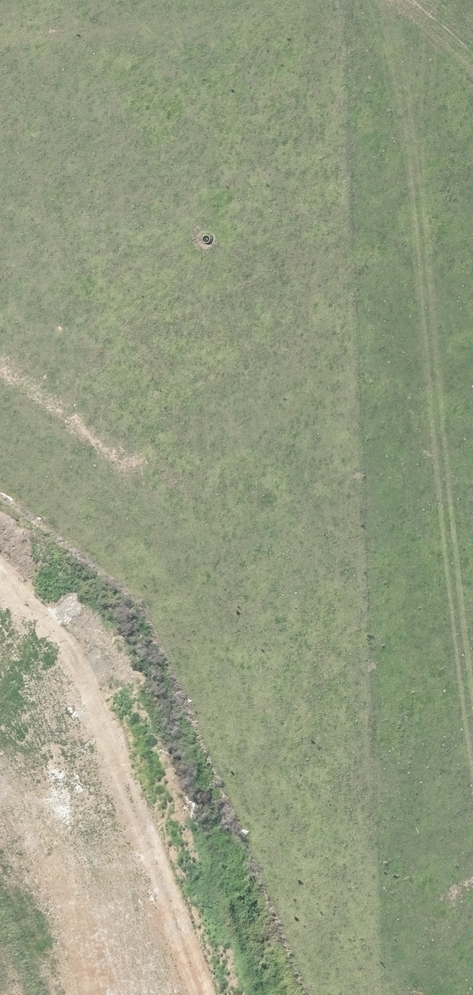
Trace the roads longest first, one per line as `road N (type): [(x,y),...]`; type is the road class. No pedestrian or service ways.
road 1 (unknown): [(324,994),(0,353)]
road 2 (unknown): [(0,704),(159,628),(472,451)]
road 3 (unknown): [(393,0),(472,160)]

